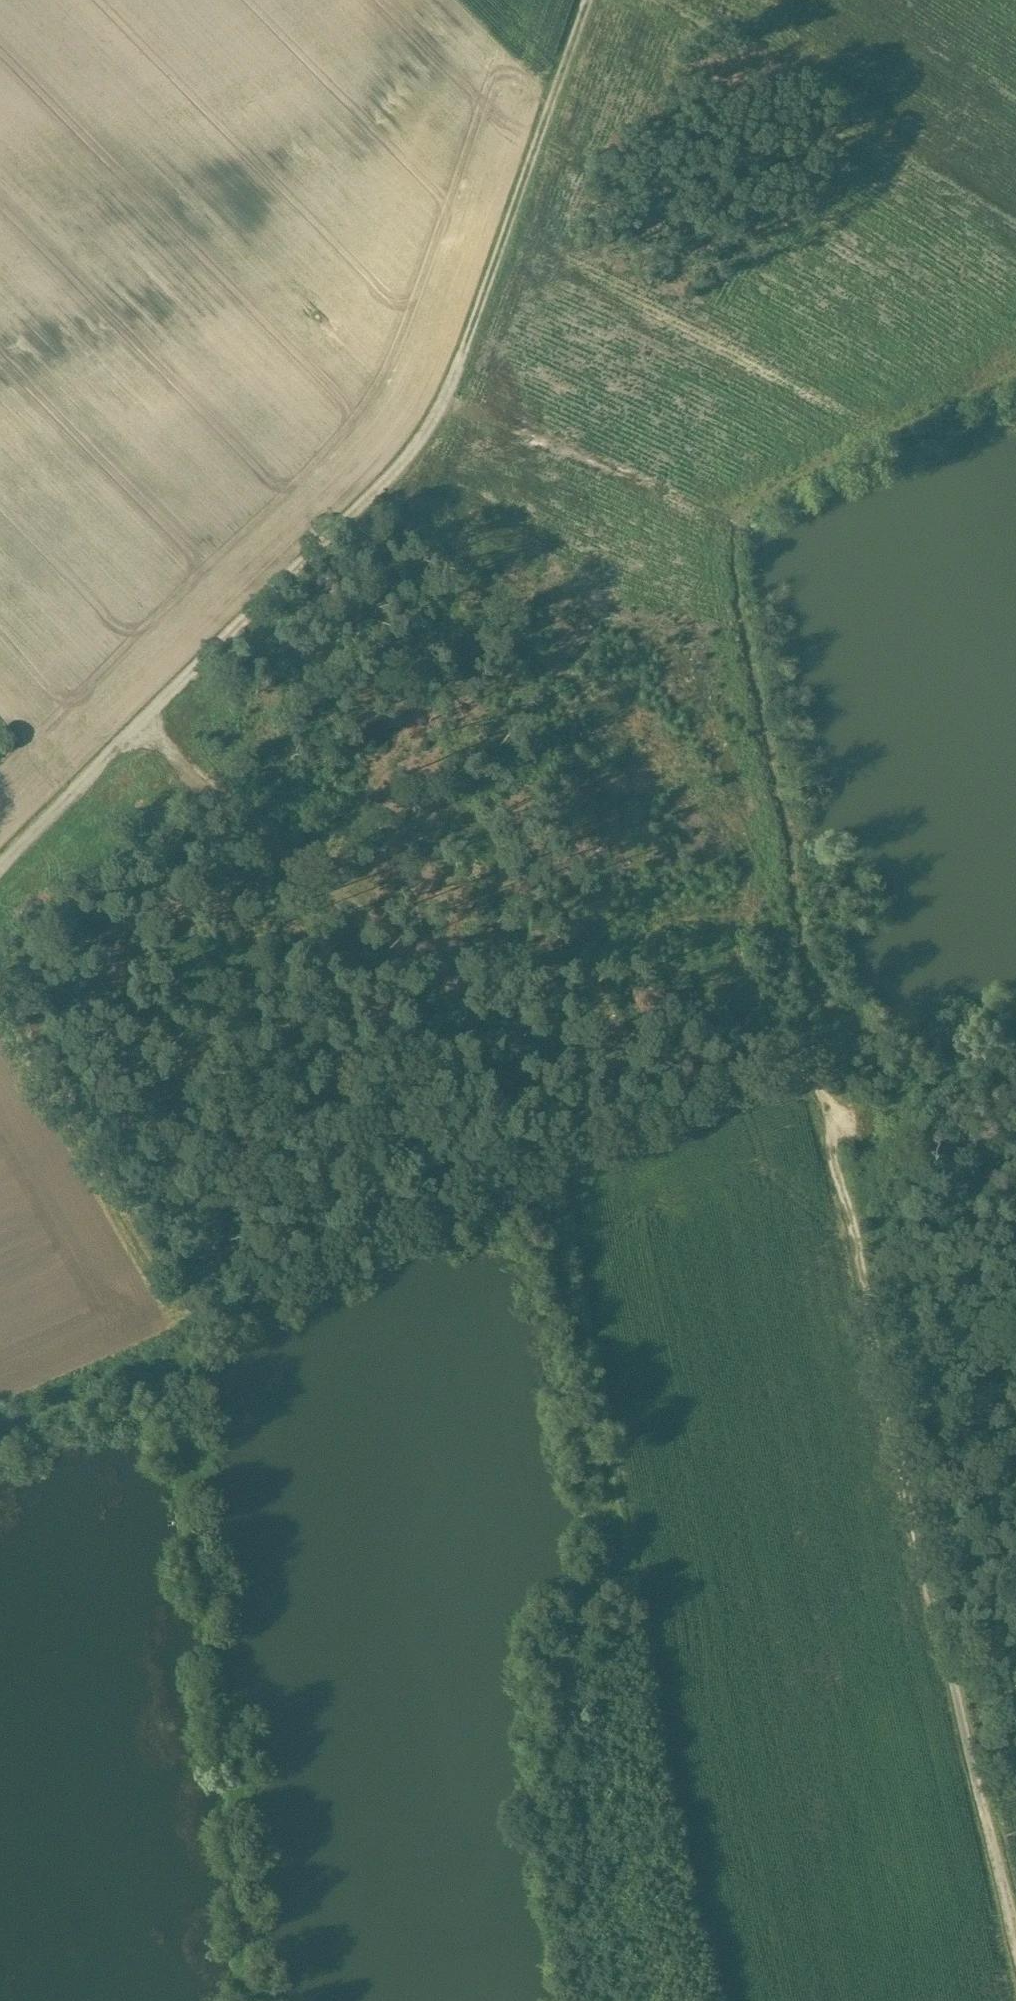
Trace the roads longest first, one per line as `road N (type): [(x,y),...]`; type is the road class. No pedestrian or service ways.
road 1 (track): [(0,1017),(175,1305),(203,1323),(811,1059)]
road 2 (track): [(811,1059),(1015,1939)]

